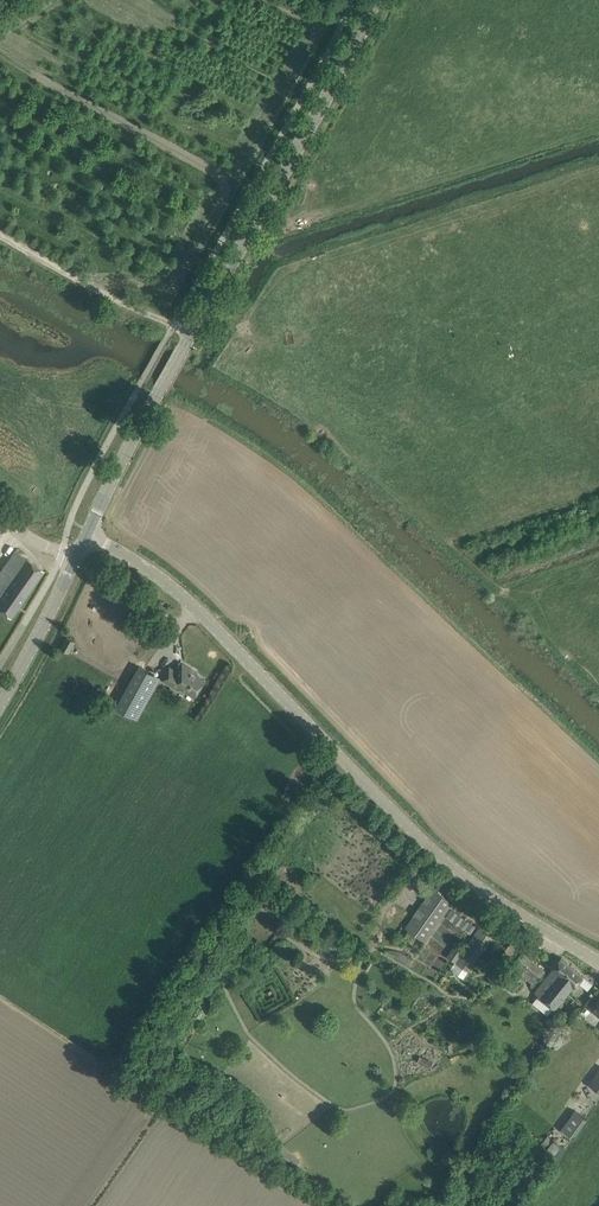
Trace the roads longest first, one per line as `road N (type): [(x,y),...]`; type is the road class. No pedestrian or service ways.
road 1 (unclassified): [(598,964),(415,828),(185,599),(88,531)]
road 2 (tertiary): [(88,531),(371,0)]
road 3 (track): [(0,234),(173,325)]
road 4 (tertiary): [(0,707),(77,558)]

